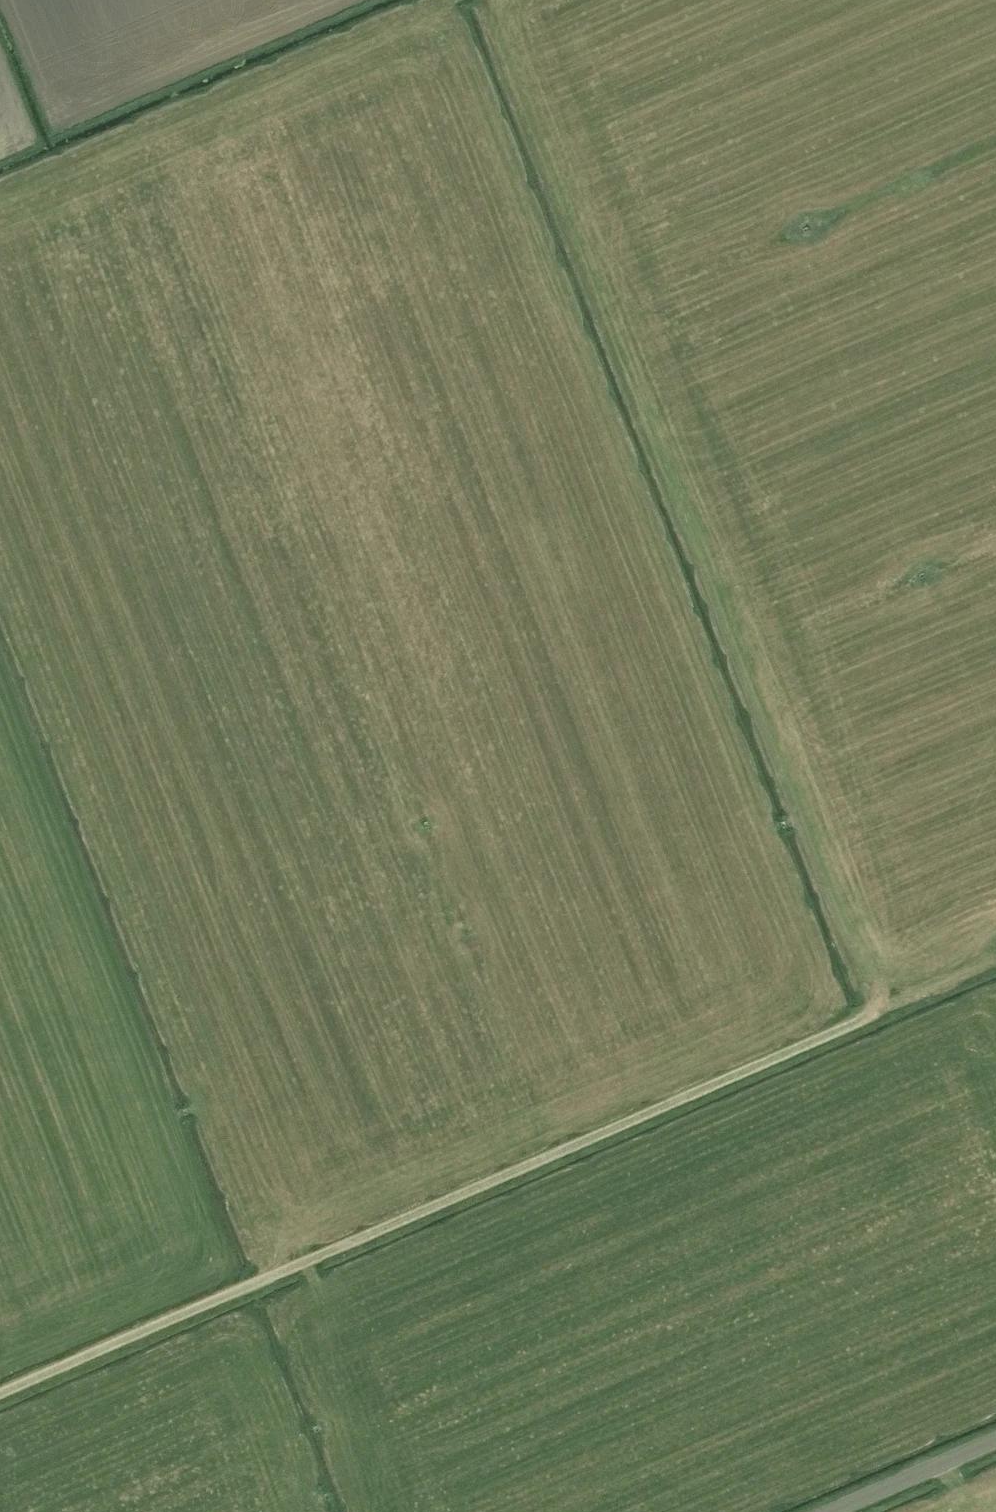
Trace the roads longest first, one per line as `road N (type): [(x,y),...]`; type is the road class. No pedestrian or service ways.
road 1 (unclassified): [(833,1511),(995,1441)]

